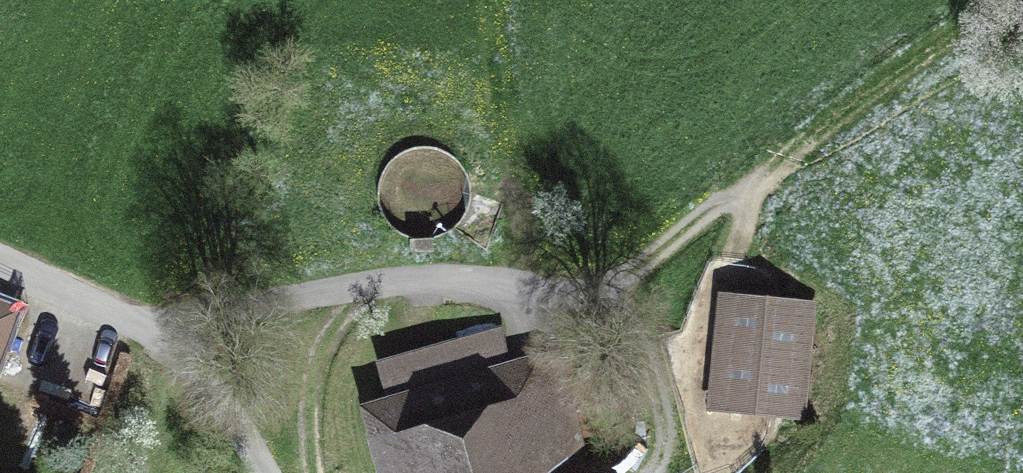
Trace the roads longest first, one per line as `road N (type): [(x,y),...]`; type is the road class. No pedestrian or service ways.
road 1 (track): [(510,285),(572,290),(627,274),(1002,0)]
road 2 (track): [(145,326),(426,278),(510,285),(528,337)]
road 3 (unclassified): [(0,263),(145,326),(182,352),(264,472)]
road 4 (track): [(649,472),(665,444),(661,399),(610,282)]
road 5 (track): [(314,472),(311,397),(321,352),(367,283)]

